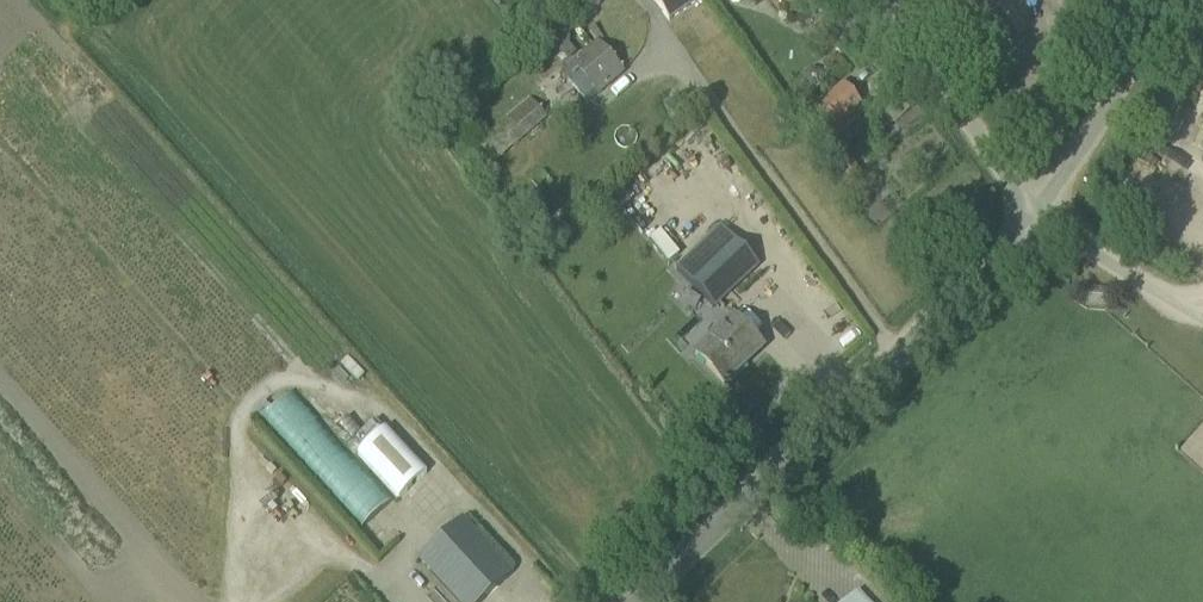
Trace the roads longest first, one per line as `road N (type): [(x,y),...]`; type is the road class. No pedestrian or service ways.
road 1 (unclassified): [(633,601),(1041,219)]
road 2 (unclassified): [(1041,219),(880,0)]
road 3 (unclassified): [(1041,219),(1171,0)]
road 4 (unclassified): [(1202,318),(1041,219)]

